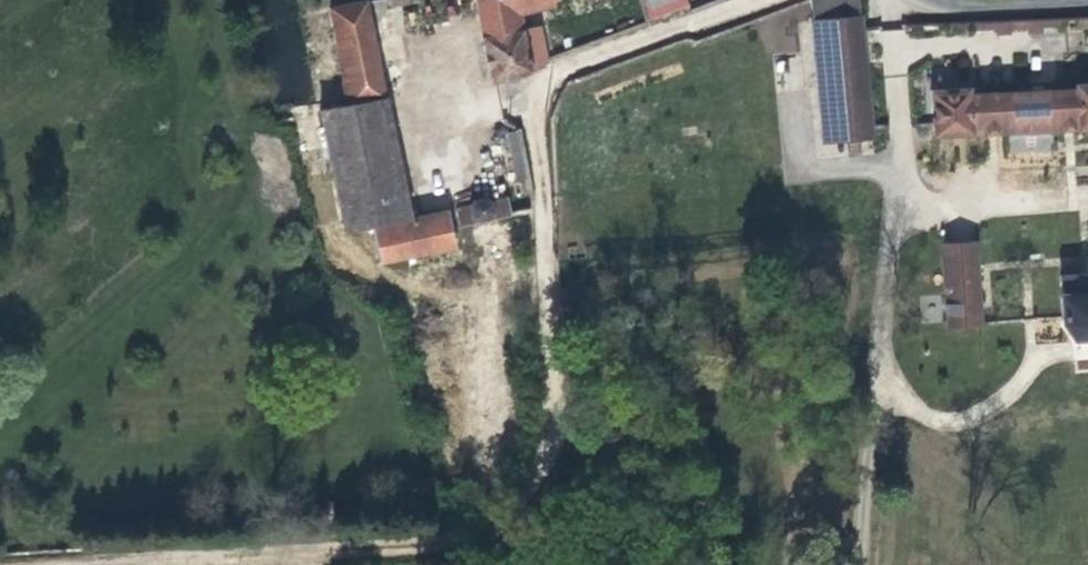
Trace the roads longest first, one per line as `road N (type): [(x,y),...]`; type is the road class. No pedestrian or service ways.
road 1 (track): [(215,559),(433,545),(495,533),(529,494),(553,438),(544,192),(532,105),(537,84),(750,0)]
road 2 (track): [(852,564),(905,169),(894,0)]

